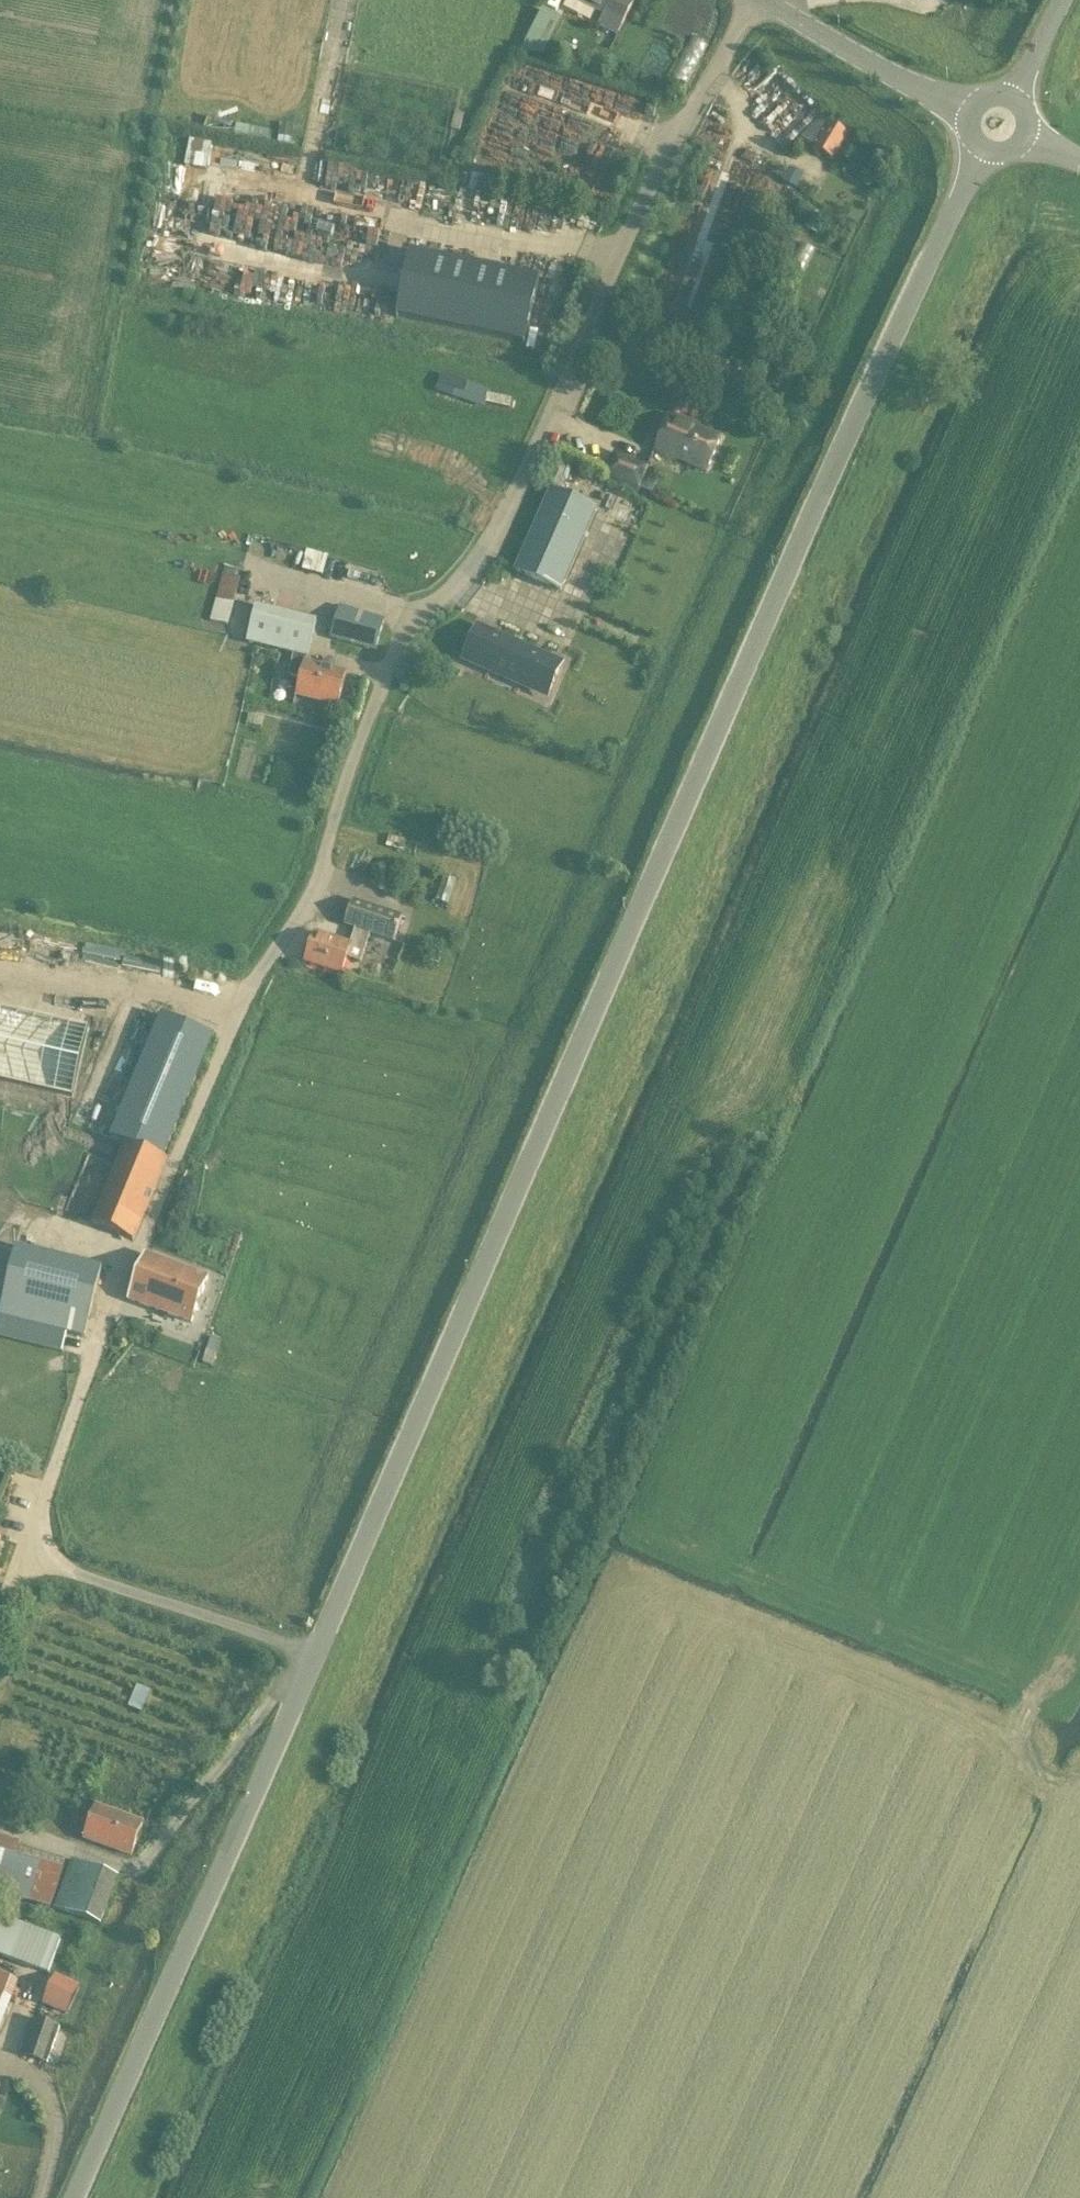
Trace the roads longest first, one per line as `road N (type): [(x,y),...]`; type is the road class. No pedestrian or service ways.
road 1 (unclassified): [(76,2197),(696,779),(980,150)]
road 2 (unclassified): [(264,968),(321,876),(386,675),(509,510),(625,243),(757,0)]
road 3 (unclassified): [(969,115),(762,0)]

